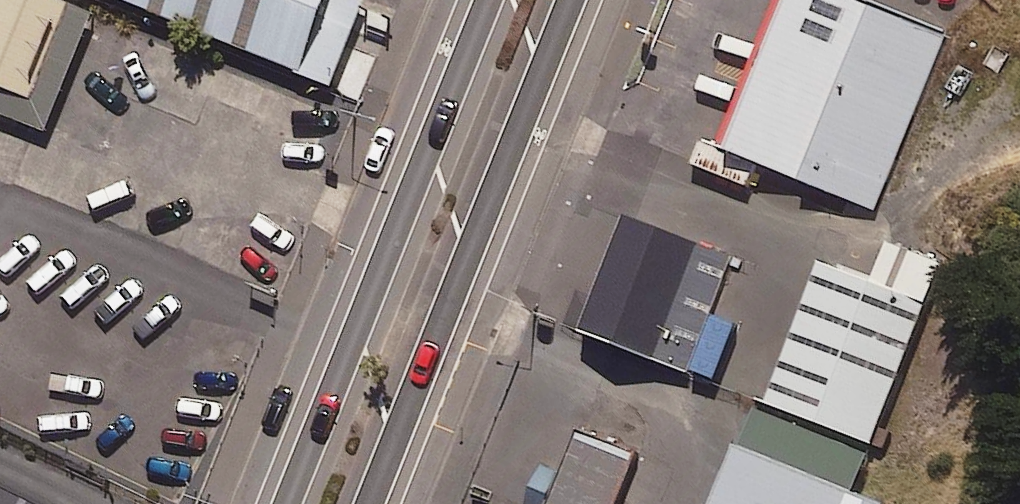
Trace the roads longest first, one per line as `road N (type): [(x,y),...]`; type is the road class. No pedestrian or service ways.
road 1 (secondary): [(284,503),(491,0)]
road 2 (secondary): [(569,0),(368,503)]

